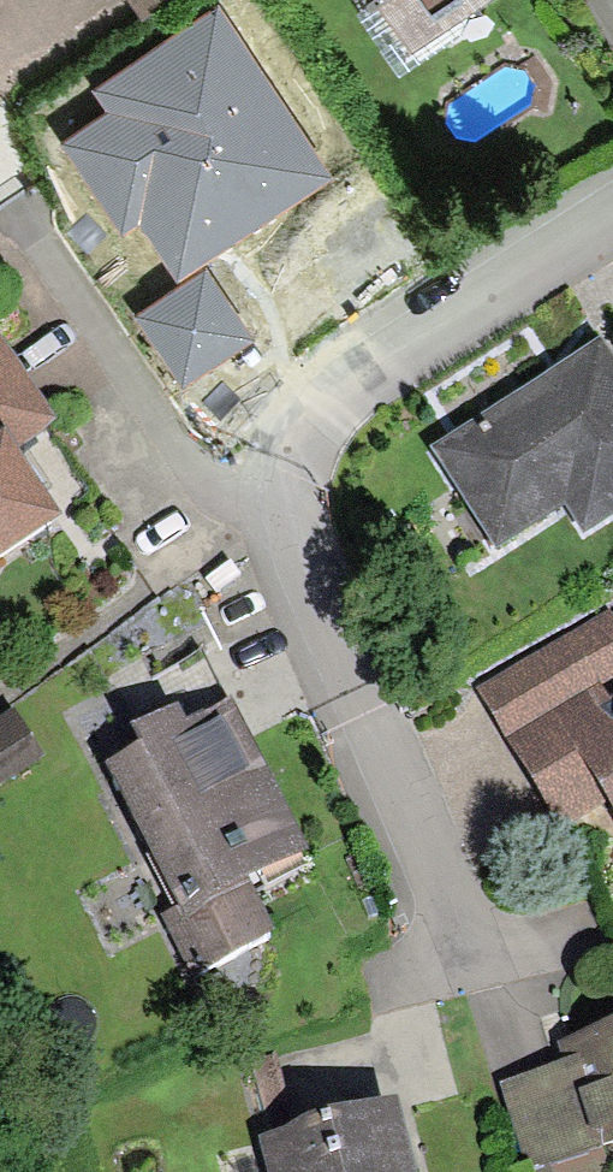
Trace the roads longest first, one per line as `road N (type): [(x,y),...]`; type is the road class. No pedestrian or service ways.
road 1 (residential): [(467,958),(262,497),(345,387),(612,217)]

